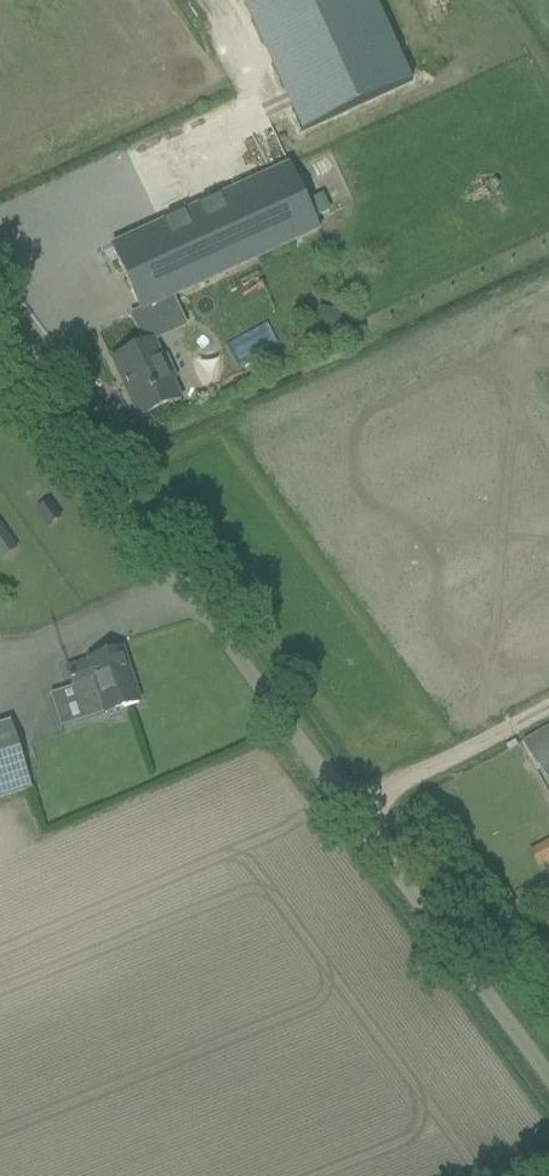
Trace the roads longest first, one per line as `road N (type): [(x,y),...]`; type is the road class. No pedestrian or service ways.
road 1 (unclassified): [(548,1076),(0,335)]

